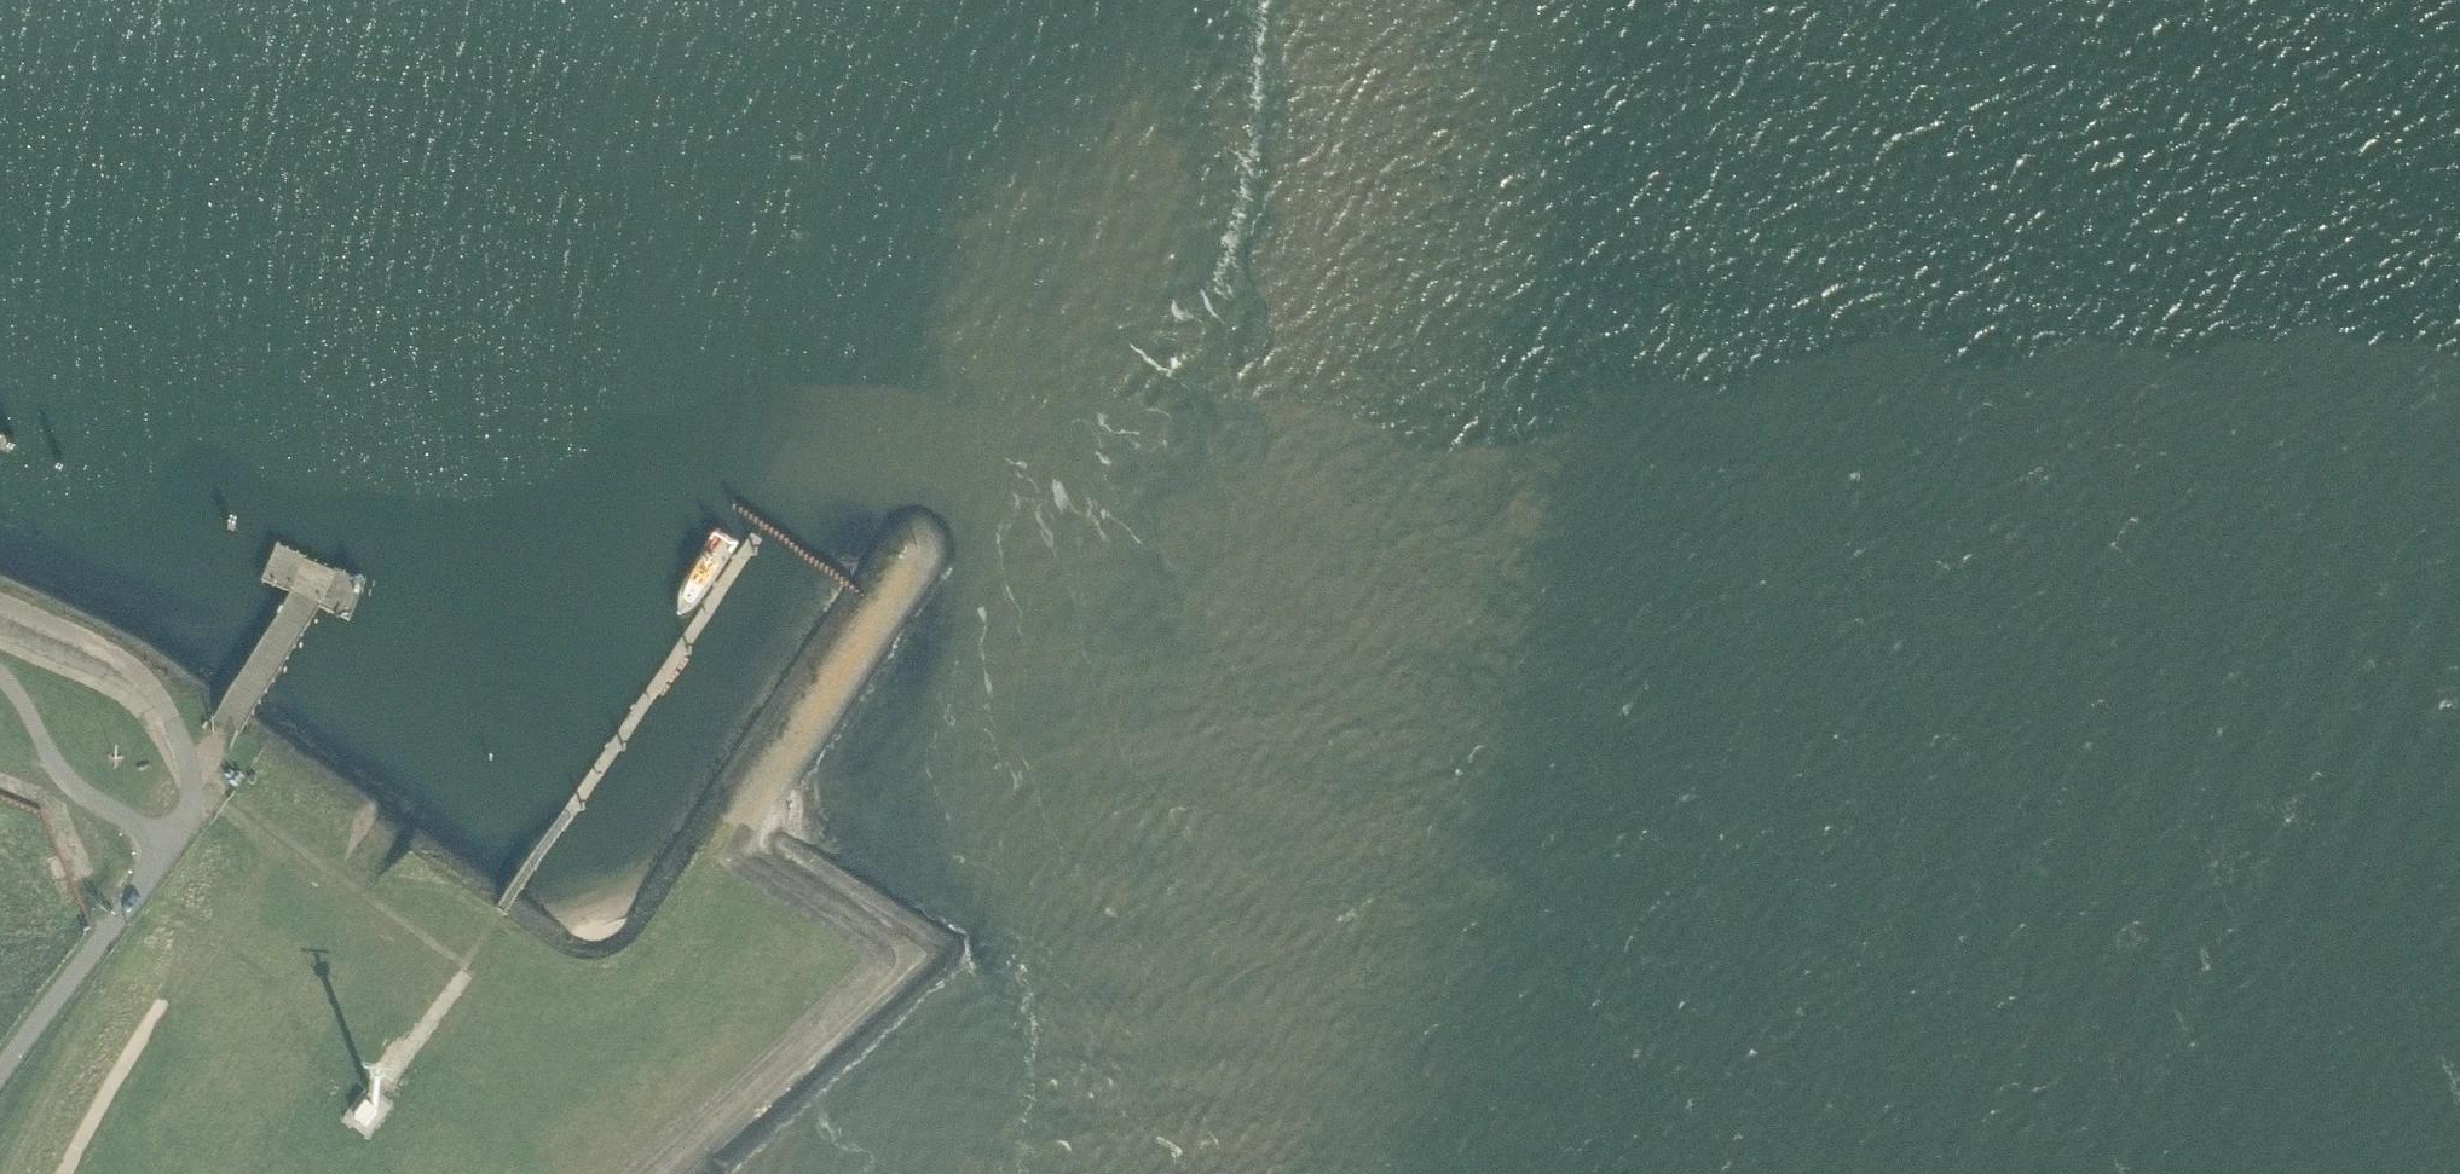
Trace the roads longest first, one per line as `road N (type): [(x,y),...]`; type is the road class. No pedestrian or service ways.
road 1 (unclassified): [(0,1072),(118,914)]

